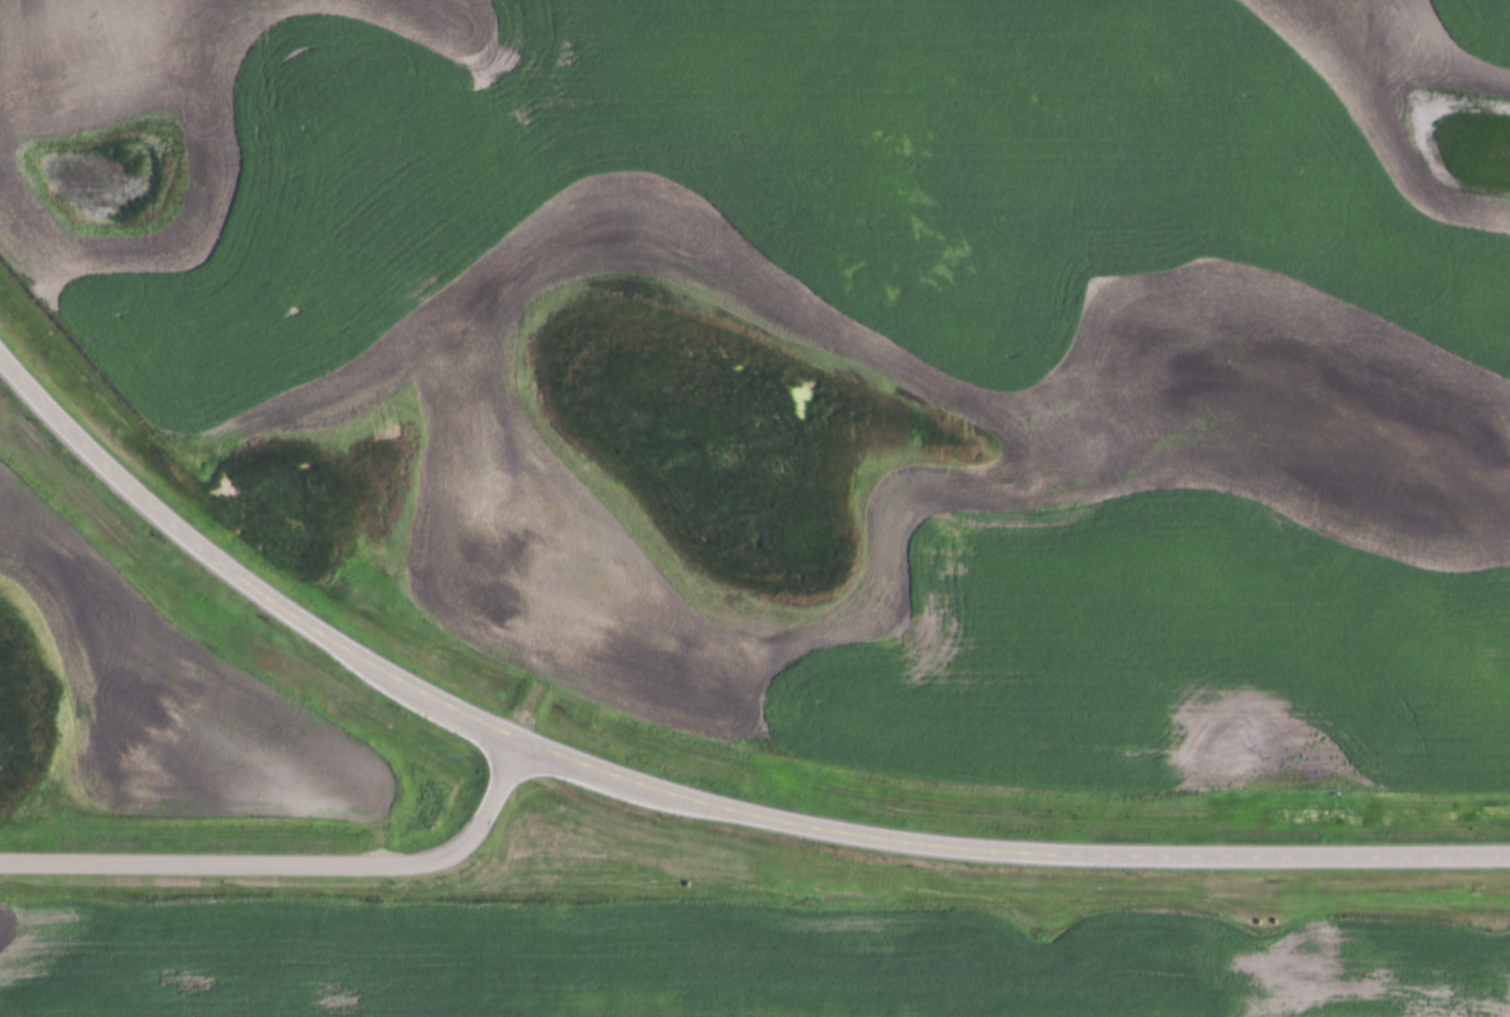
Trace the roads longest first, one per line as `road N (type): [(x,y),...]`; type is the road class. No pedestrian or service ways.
road 1 (secondary): [(520,739),(688,799),(884,837),(1126,852),(1509,853)]
road 2 (secondary): [(520,739),(433,702),(287,610),(78,438),(0,353)]
road 3 (tertiary): [(0,862),(423,863),(469,841),(520,739)]

